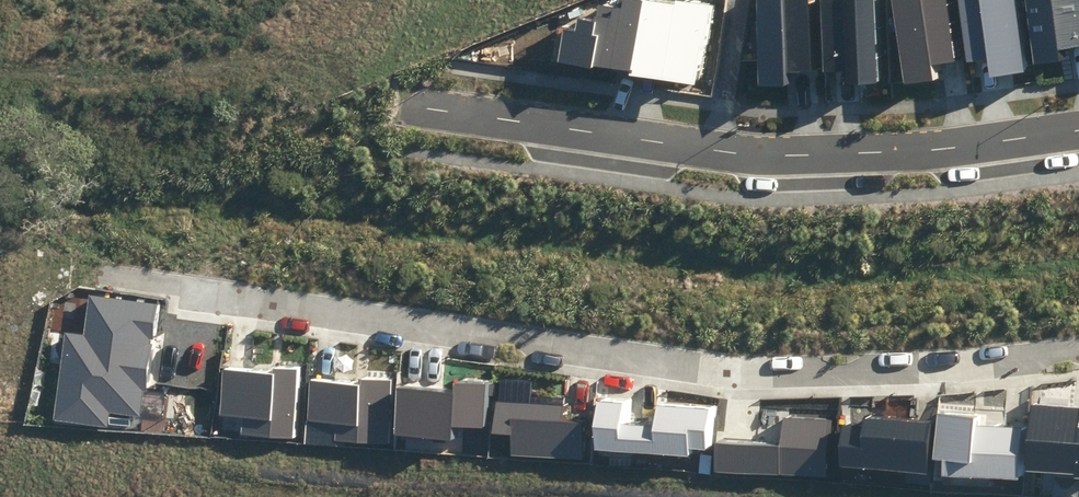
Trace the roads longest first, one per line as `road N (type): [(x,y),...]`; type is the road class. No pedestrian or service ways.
road 1 (residential): [(1078,356),(899,371),(698,373),(83,274)]
road 2 (residential): [(414,108),(786,156),(907,152),(1078,131)]

